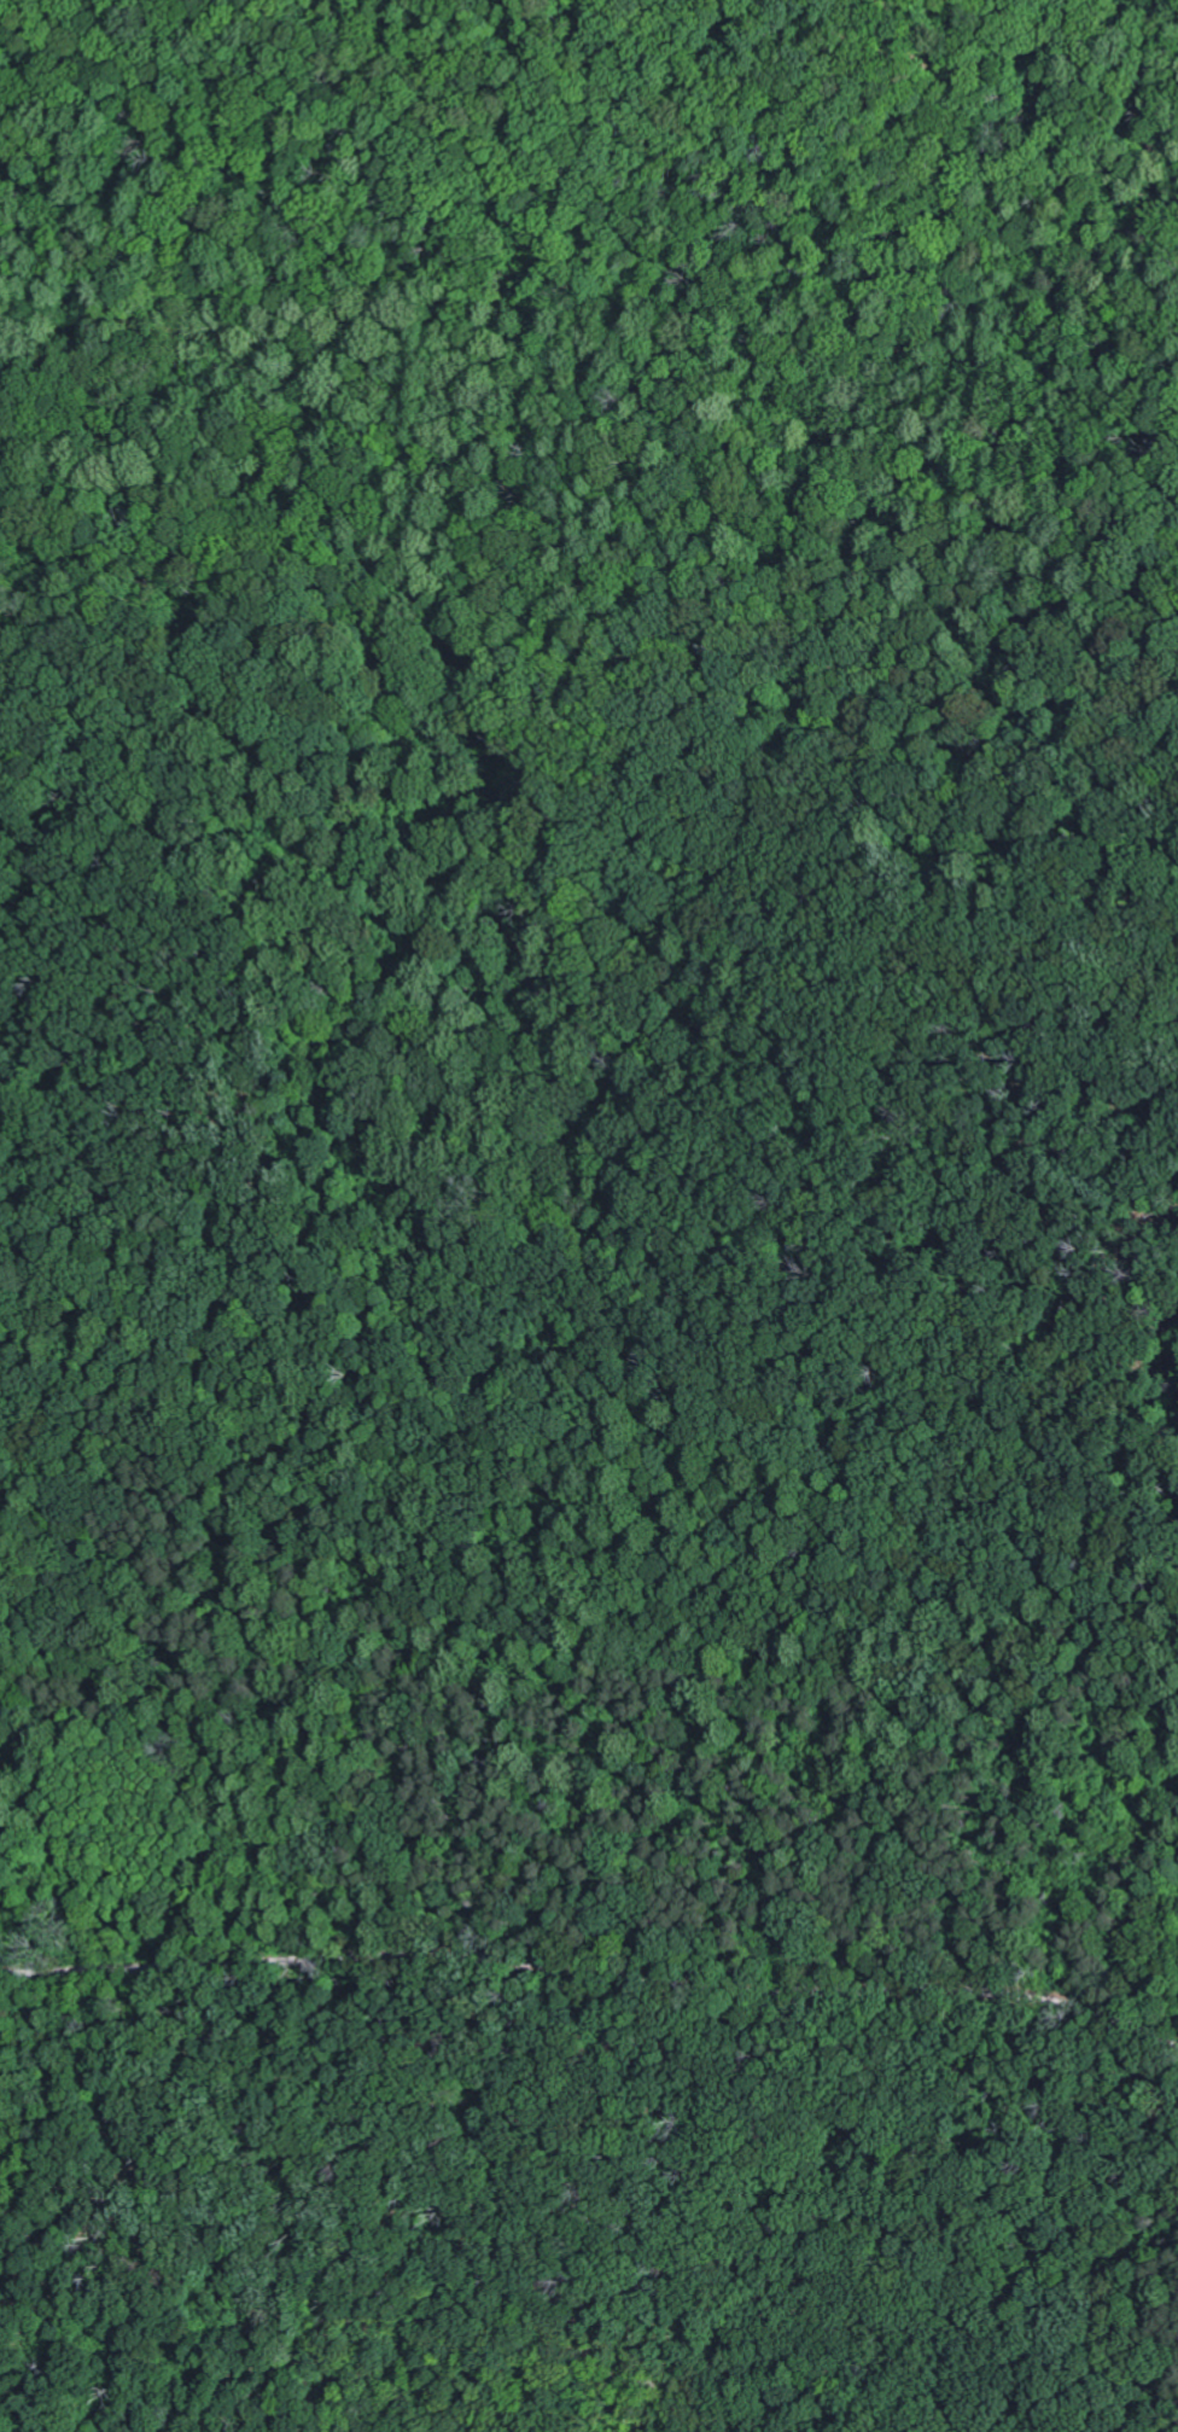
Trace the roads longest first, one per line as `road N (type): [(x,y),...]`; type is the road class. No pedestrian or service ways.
road 1 (residential): [(0,1975),(334,1959),(517,1961),(645,1985),(987,1991),(1108,2015),(1177,2042)]

